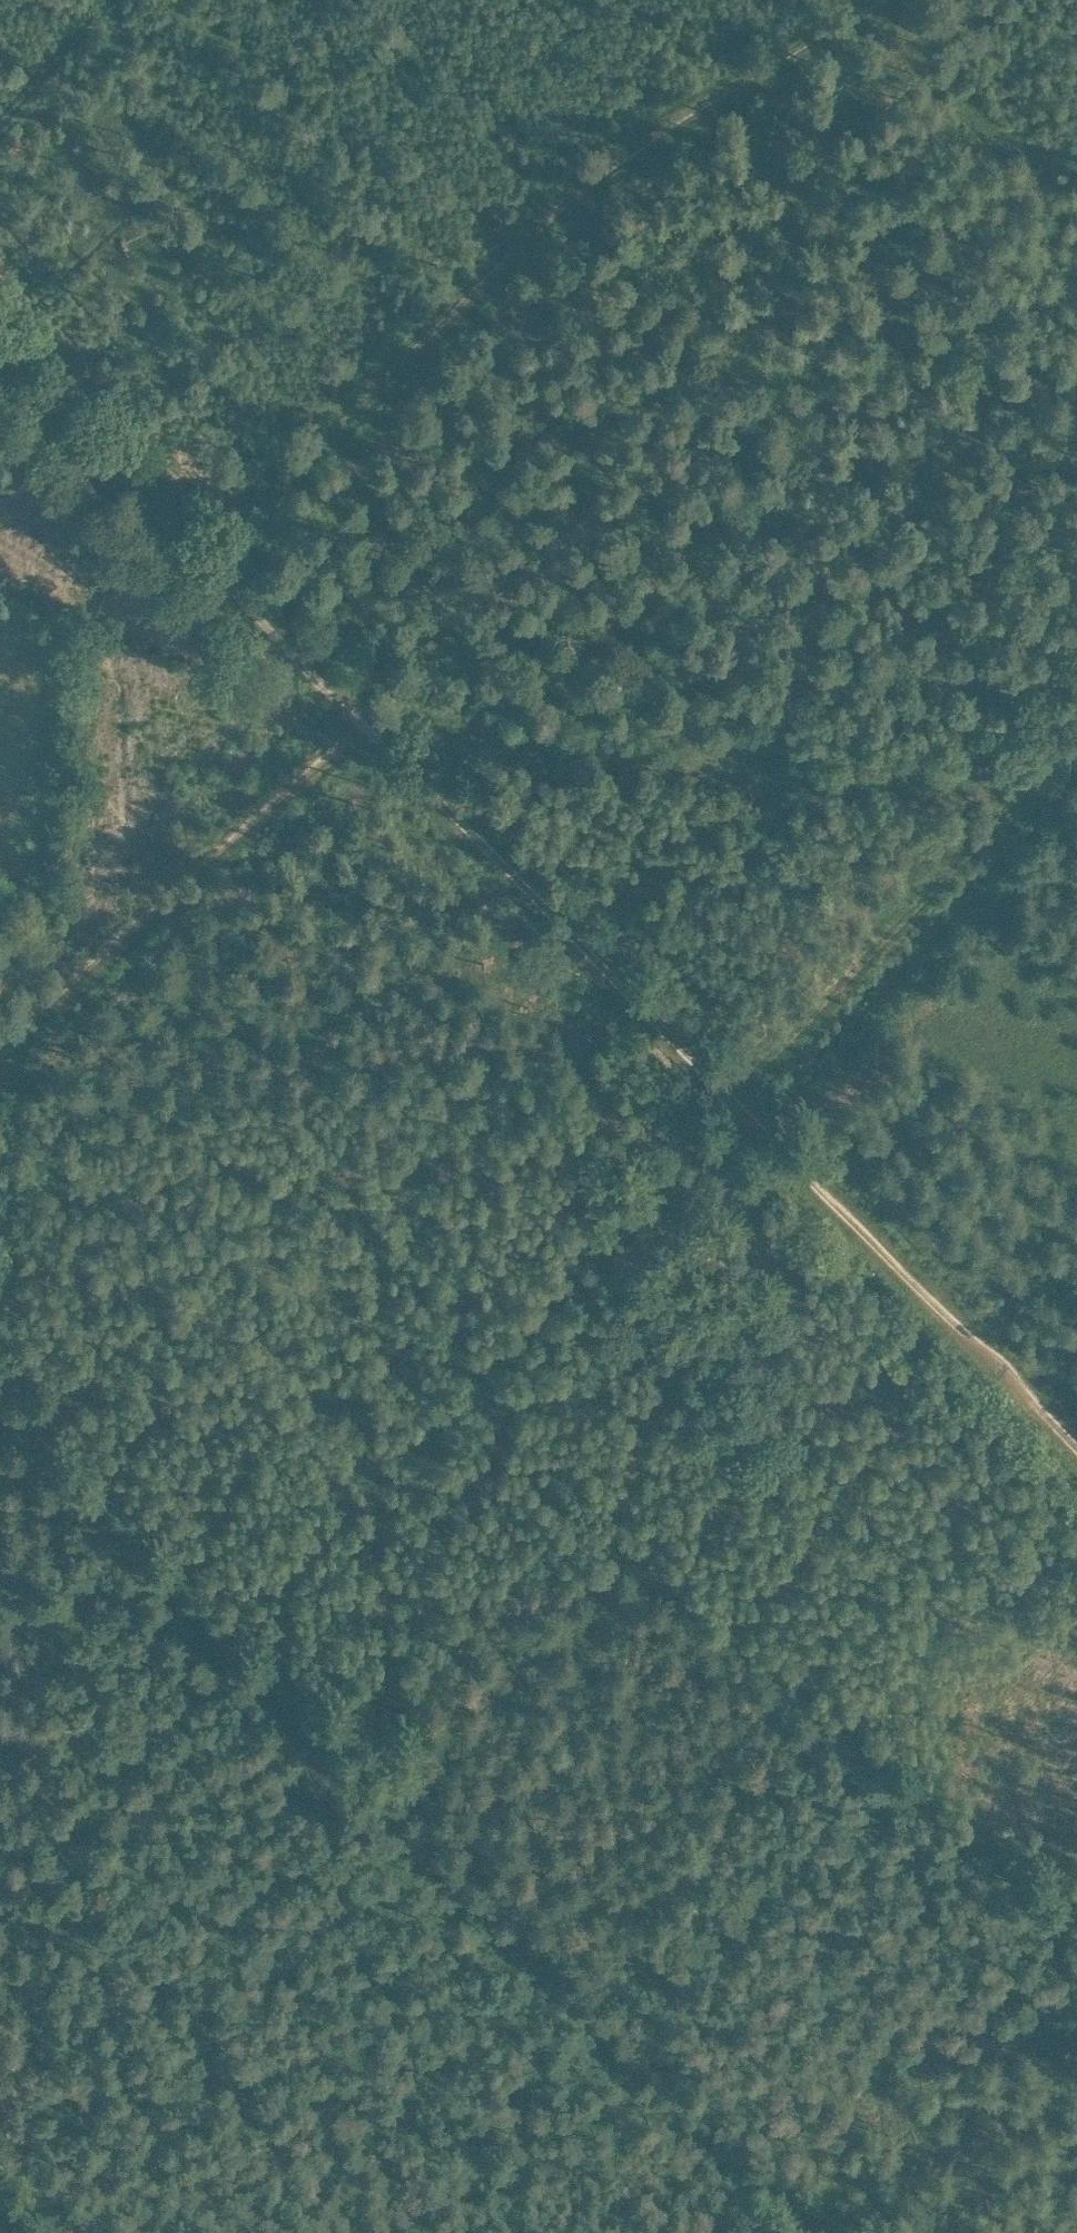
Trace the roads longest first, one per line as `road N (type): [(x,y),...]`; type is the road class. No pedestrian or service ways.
road 1 (track): [(257,620),(1076,1446)]
road 2 (track): [(170,529),(349,405),(641,135),(875,0)]
road 3 (track): [(0,1026),(348,709)]
road 4 (track): [(0,357),(170,529)]
road 5 (track): [(170,529),(257,620)]

